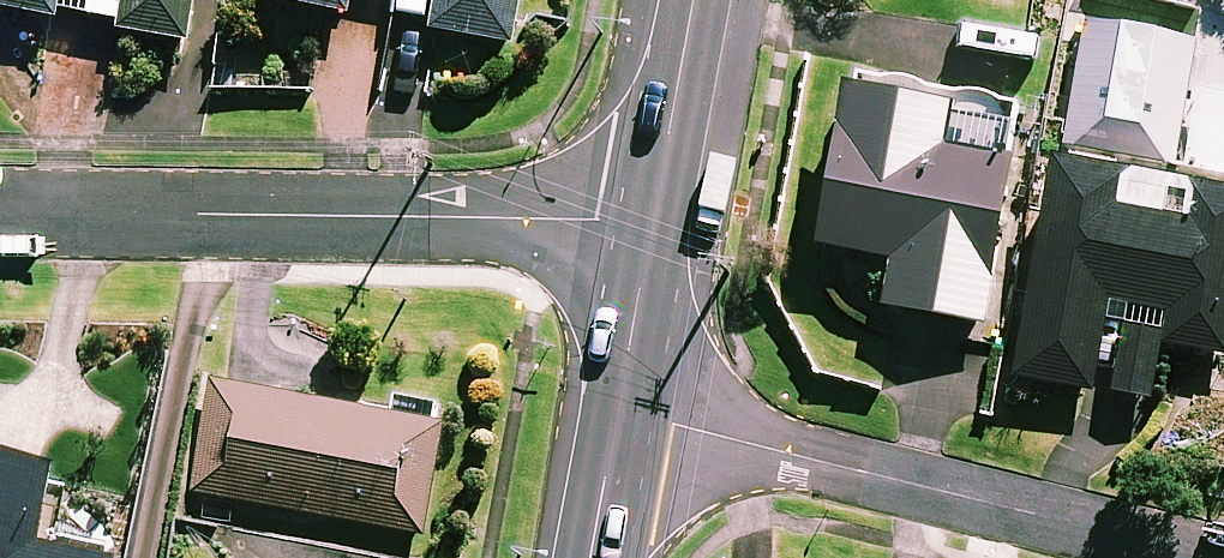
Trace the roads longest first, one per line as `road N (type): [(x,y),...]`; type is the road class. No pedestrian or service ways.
road 1 (residential): [(649,240),(595,225),(0,213)]
road 2 (residential): [(1212,557),(618,412)]
road 3 (secondary): [(693,0),(649,240)]
road 4 (secondary): [(649,240),(618,412)]
road 5 (secondary): [(618,412),(591,557)]

